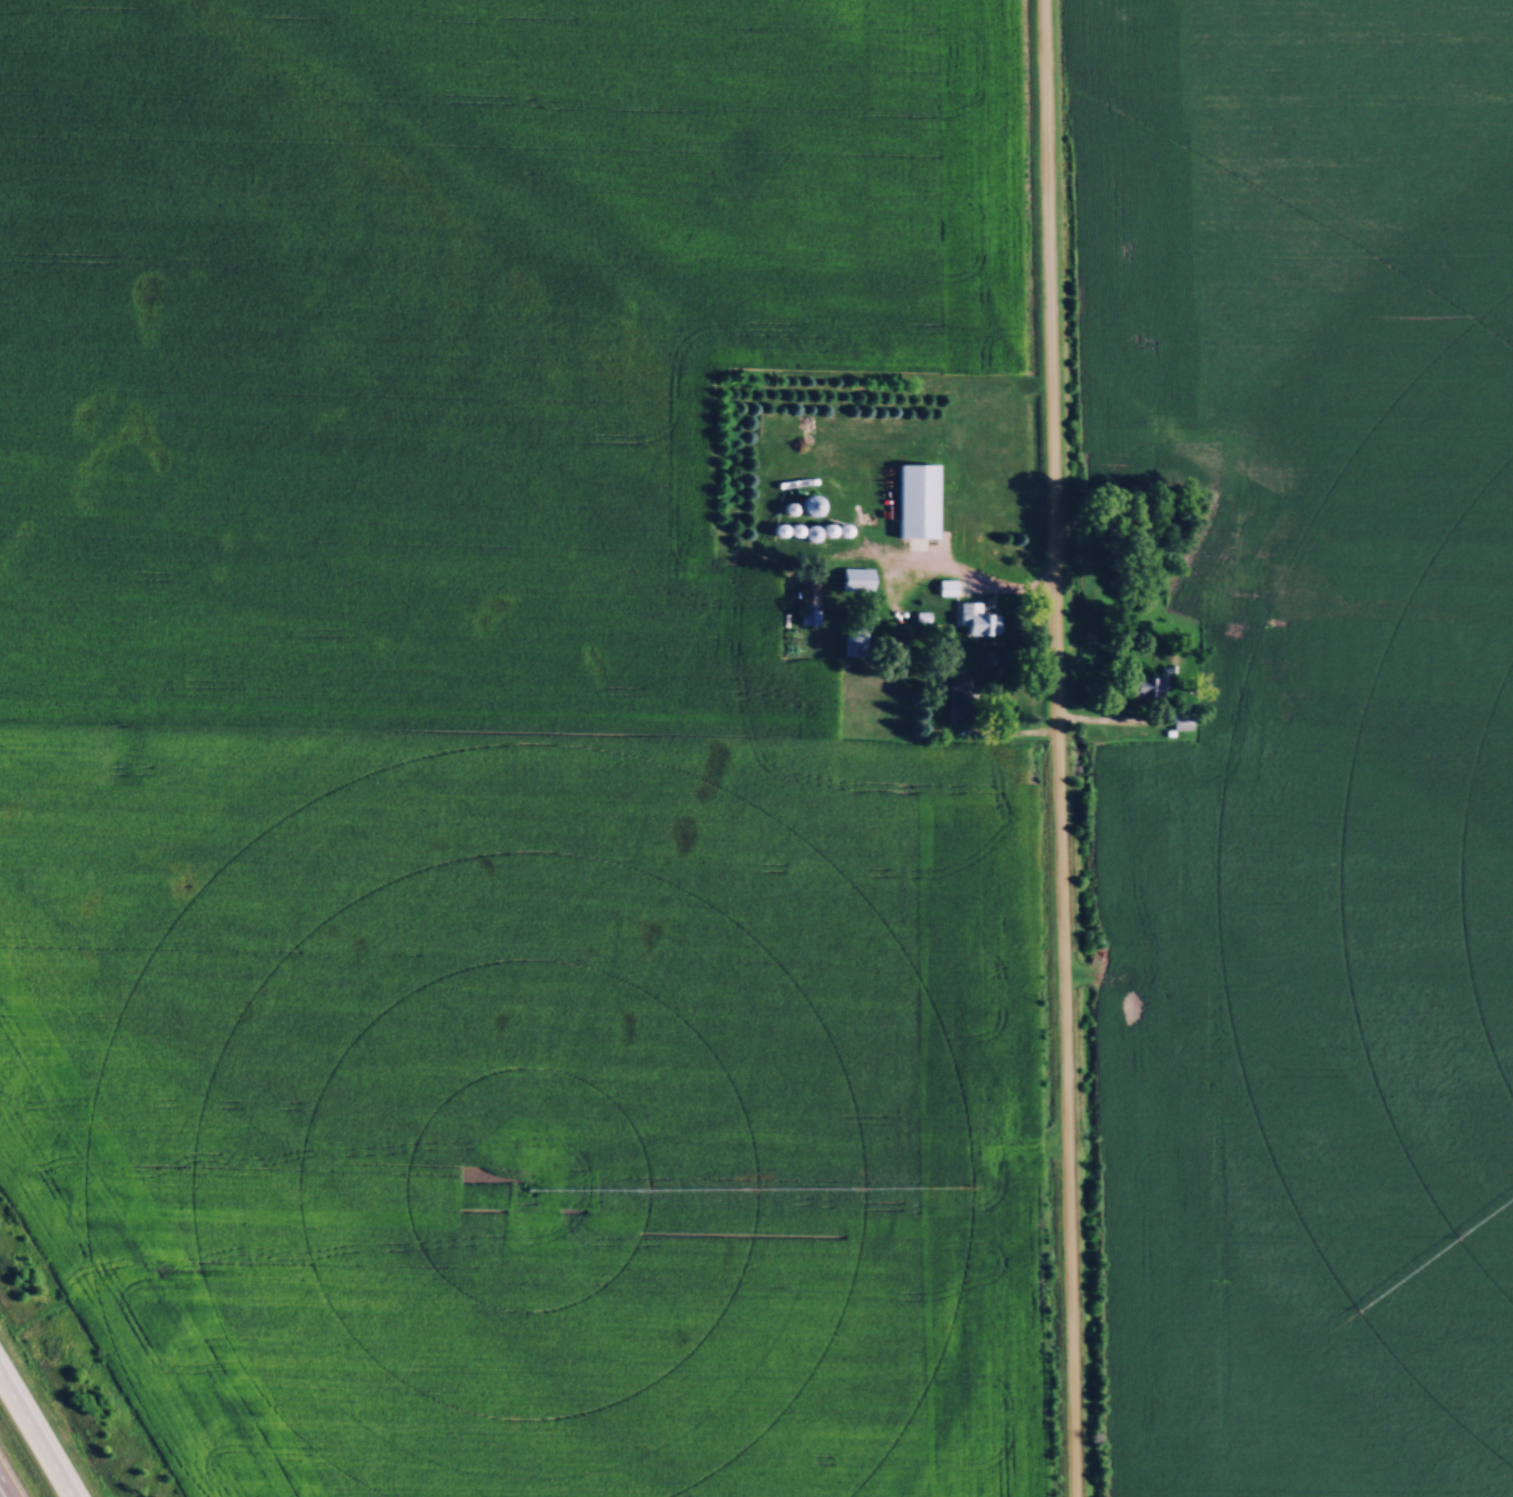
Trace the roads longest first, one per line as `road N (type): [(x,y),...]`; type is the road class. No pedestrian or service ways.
road 1 (residential): [(1074,1496),(1043,0)]
road 2 (motorway): [(71,1496),(0,1376)]

